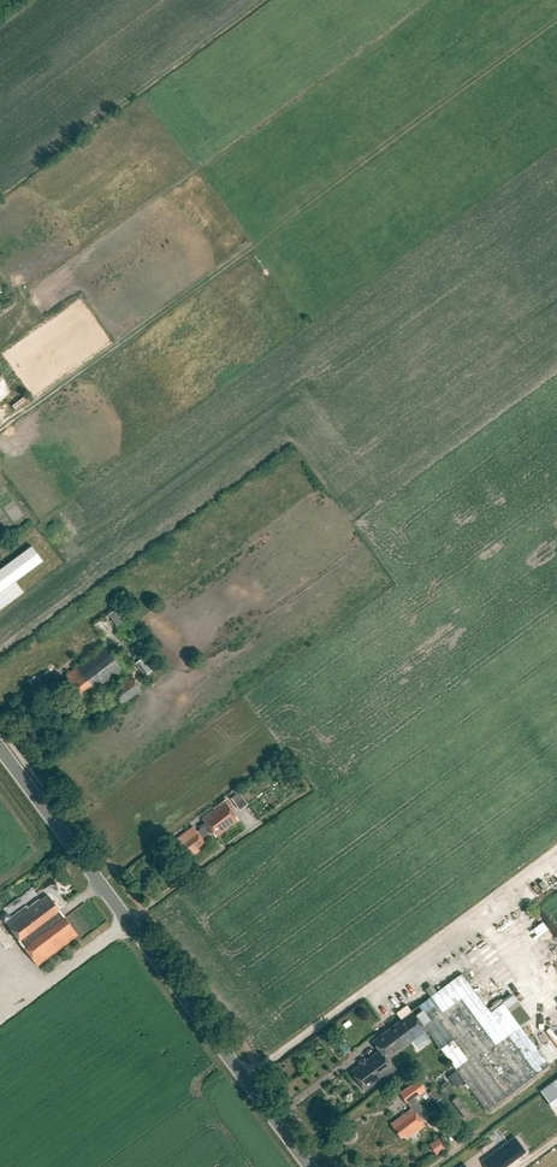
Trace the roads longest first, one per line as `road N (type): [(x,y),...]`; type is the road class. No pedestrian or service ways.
road 1 (tertiary): [(310,1166),(0,748)]

